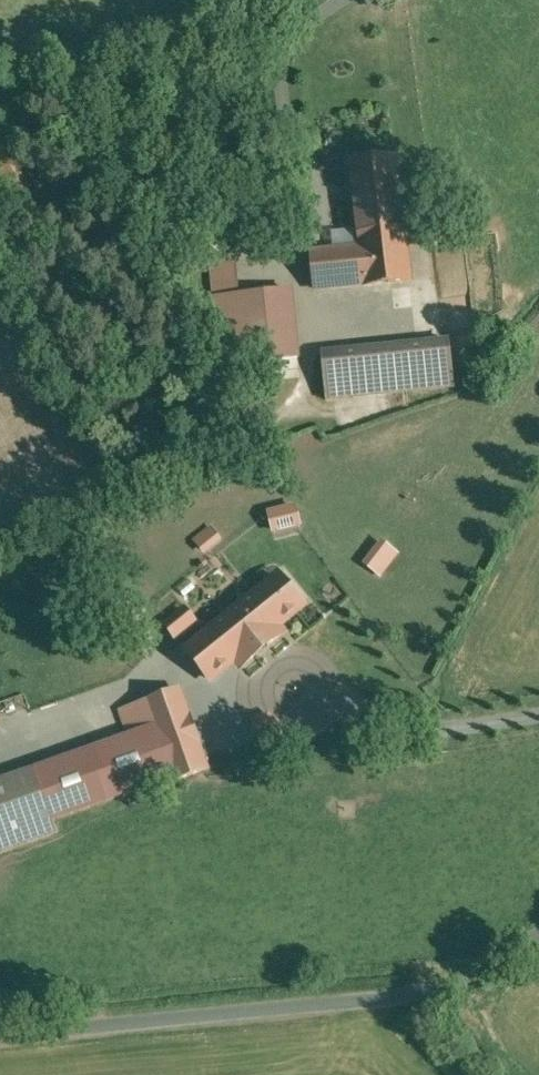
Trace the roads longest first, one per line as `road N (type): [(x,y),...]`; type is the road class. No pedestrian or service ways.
road 1 (unclassified): [(538,936),(458,981),(412,994),(0,1028)]

